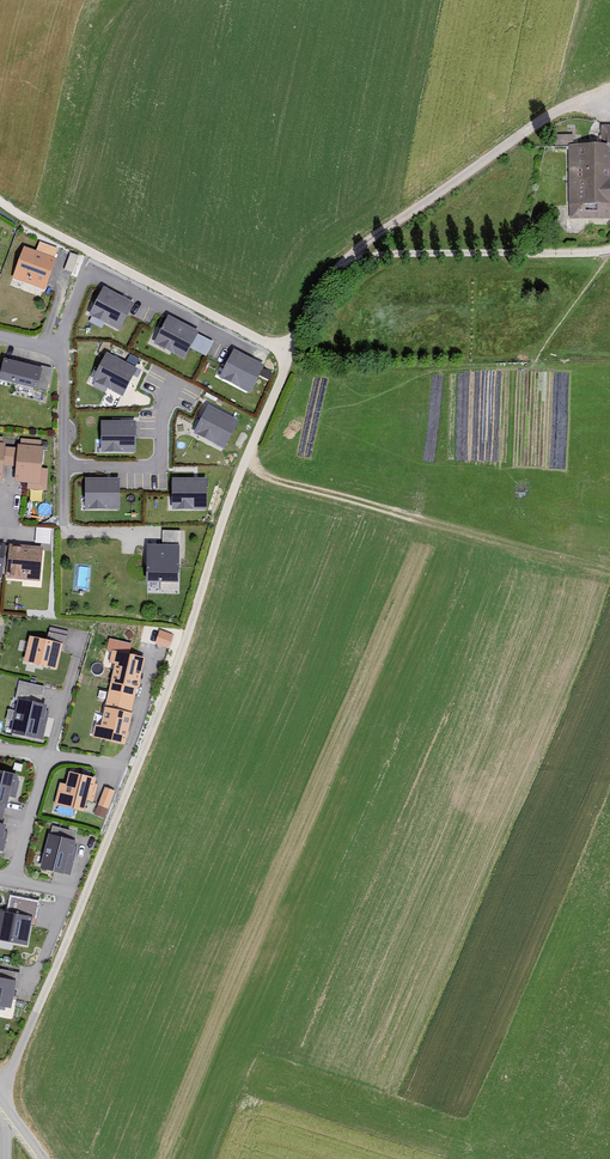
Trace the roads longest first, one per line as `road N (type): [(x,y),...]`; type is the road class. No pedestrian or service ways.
road 1 (unclassified): [(0,1084),(133,772),(290,346),(327,280),(448,183),(609,87)]
road 2 (track): [(290,346),(24,222),(0,203)]
road 3 (residential): [(0,872),(14,874),(50,754),(114,768)]

